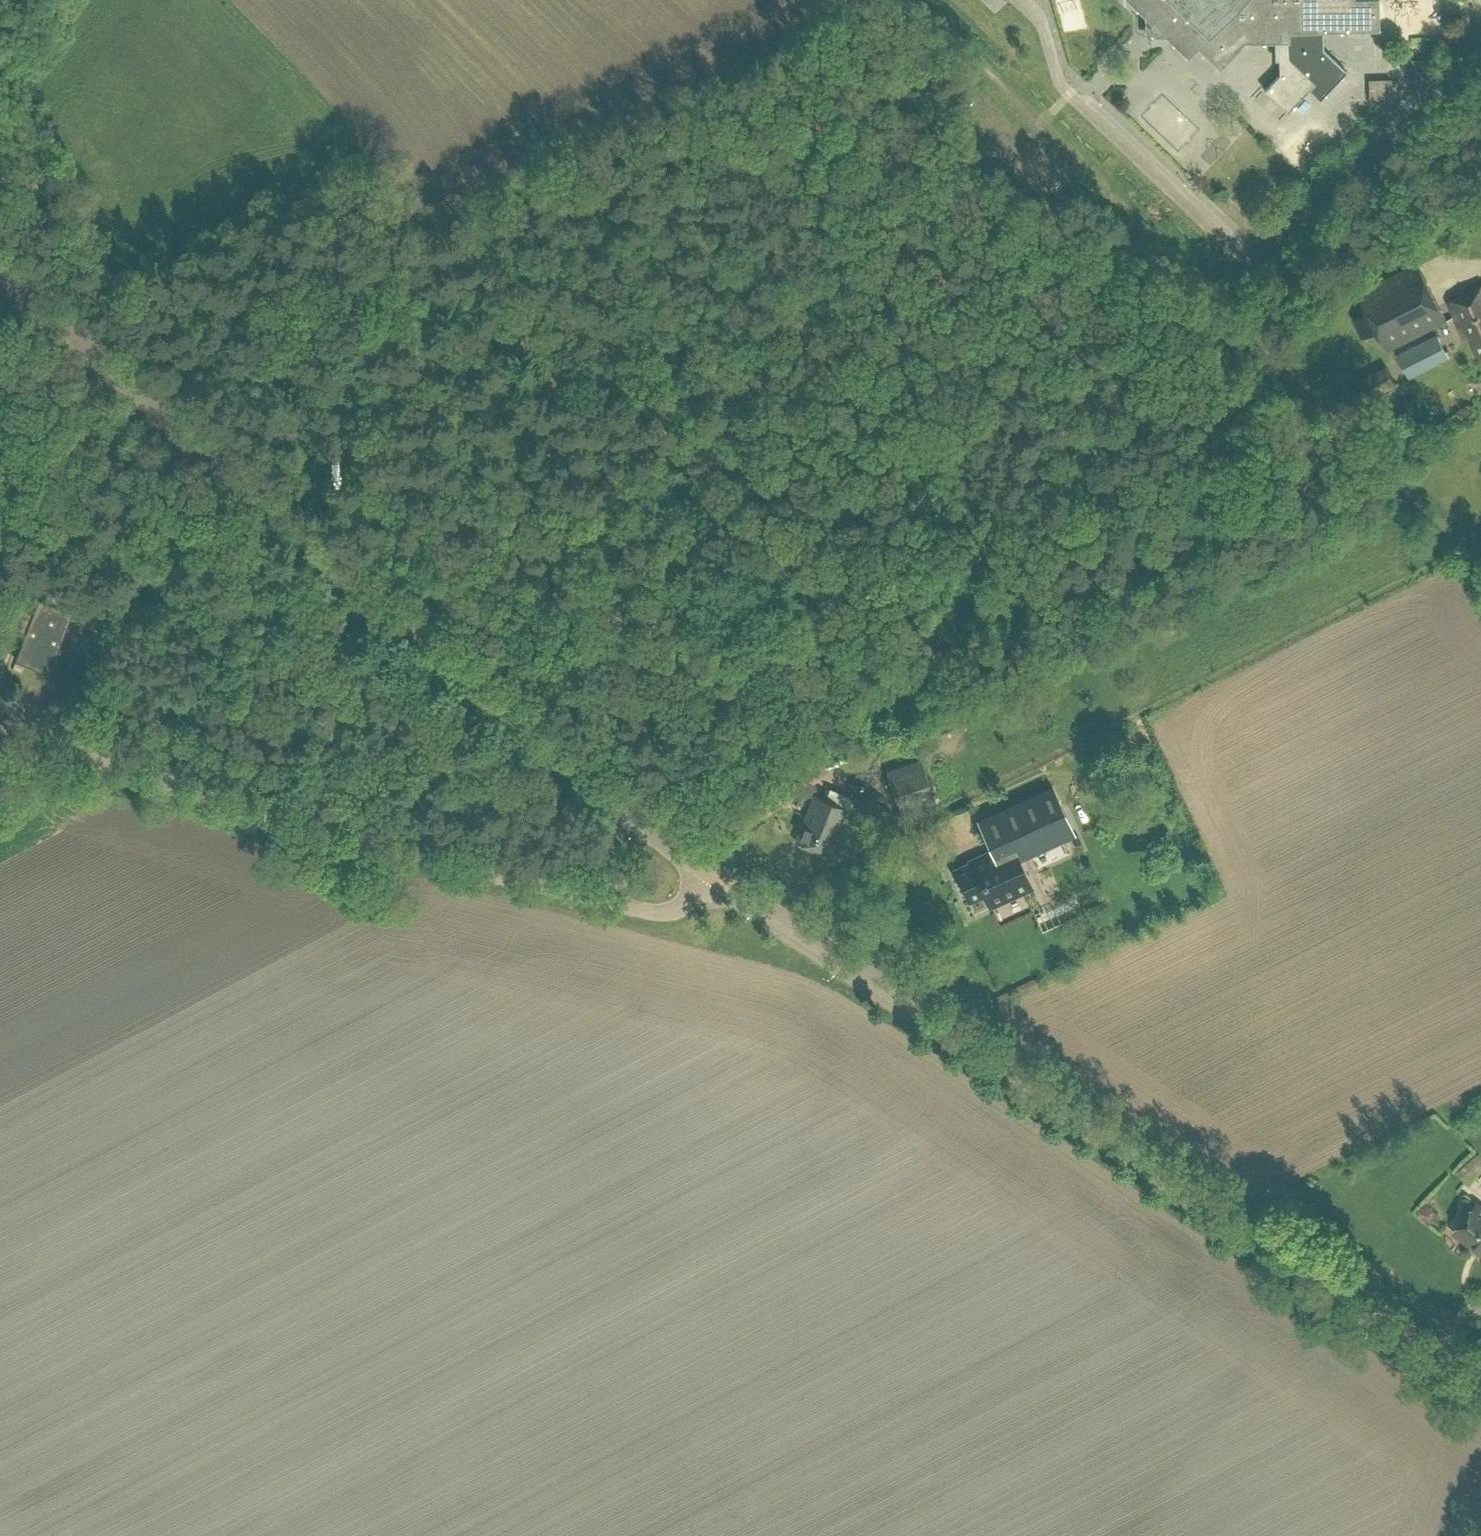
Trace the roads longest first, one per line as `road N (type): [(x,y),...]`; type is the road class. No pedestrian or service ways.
road 1 (unclassified): [(709,875),(396,632),(0,266)]
road 2 (unclassified): [(1480,1389),(709,875)]
road 3 (unclassified): [(709,875),(658,913),(225,805),(0,720)]
road 4 (residential): [(1480,63),(1253,260),(1231,248),(1062,88),(1039,18),(1020,0)]
road 5 (track): [(914,0),(1277,360)]
road 6 (track): [(1480,563),(1277,360)]

